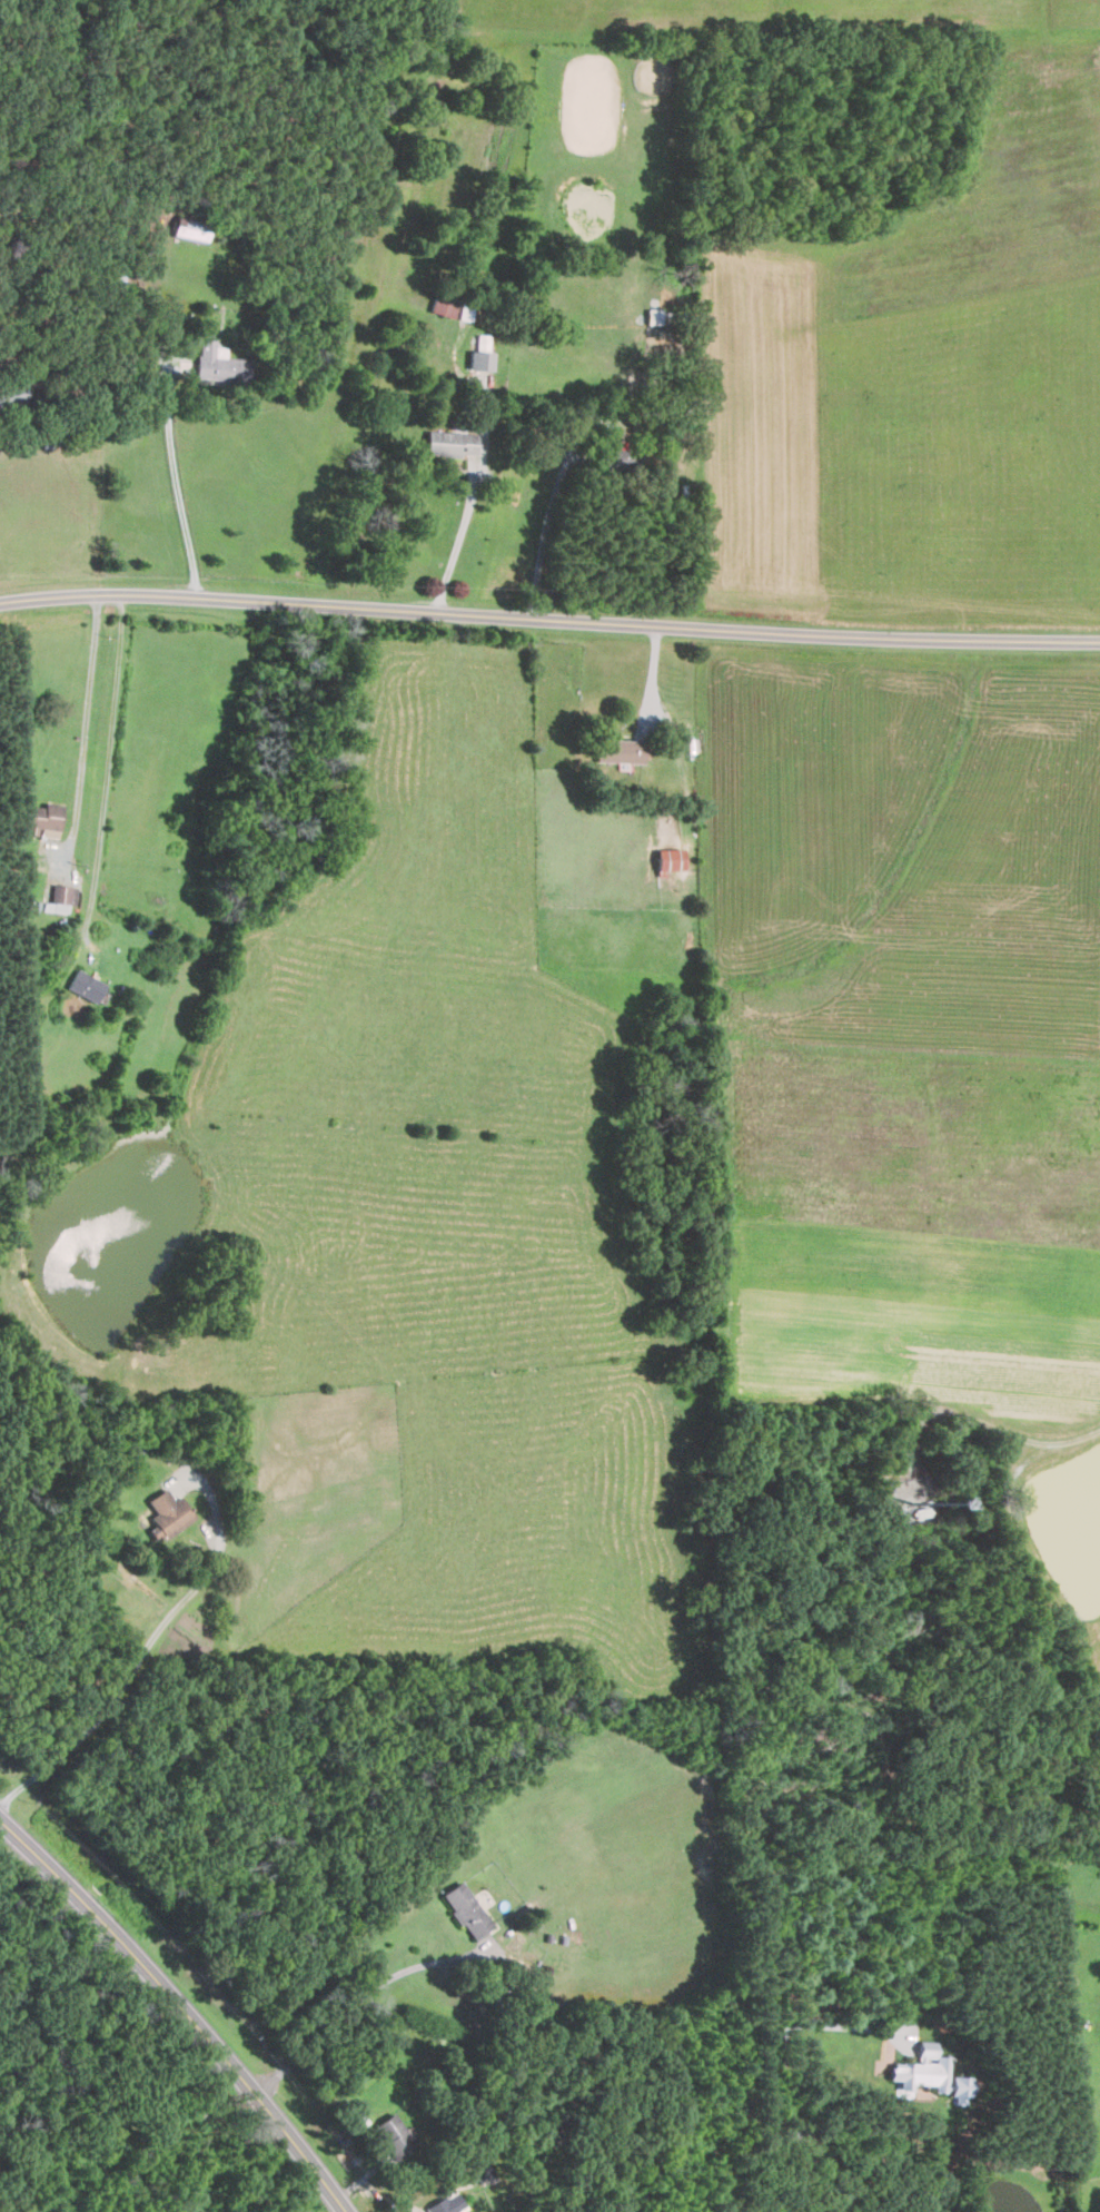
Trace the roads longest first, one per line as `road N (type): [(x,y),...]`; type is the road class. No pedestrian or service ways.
road 1 (residential): [(0,601),(98,592),(839,635),(1099,640)]
road 2 (trunk): [(346,2211),(158,1983),(0,1819)]

